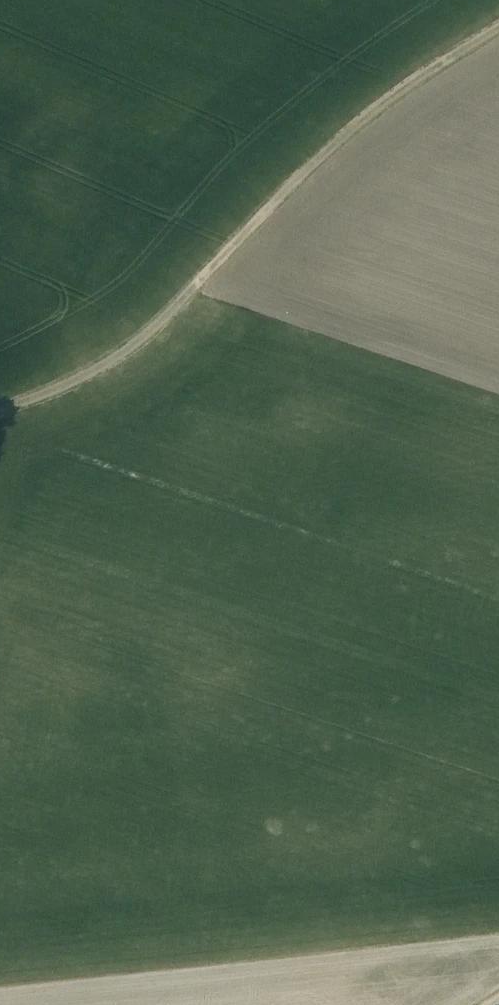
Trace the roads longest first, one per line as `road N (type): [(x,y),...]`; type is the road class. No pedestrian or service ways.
road 1 (track): [(498,25),(407,81),(149,333),(84,379),(0,416)]

